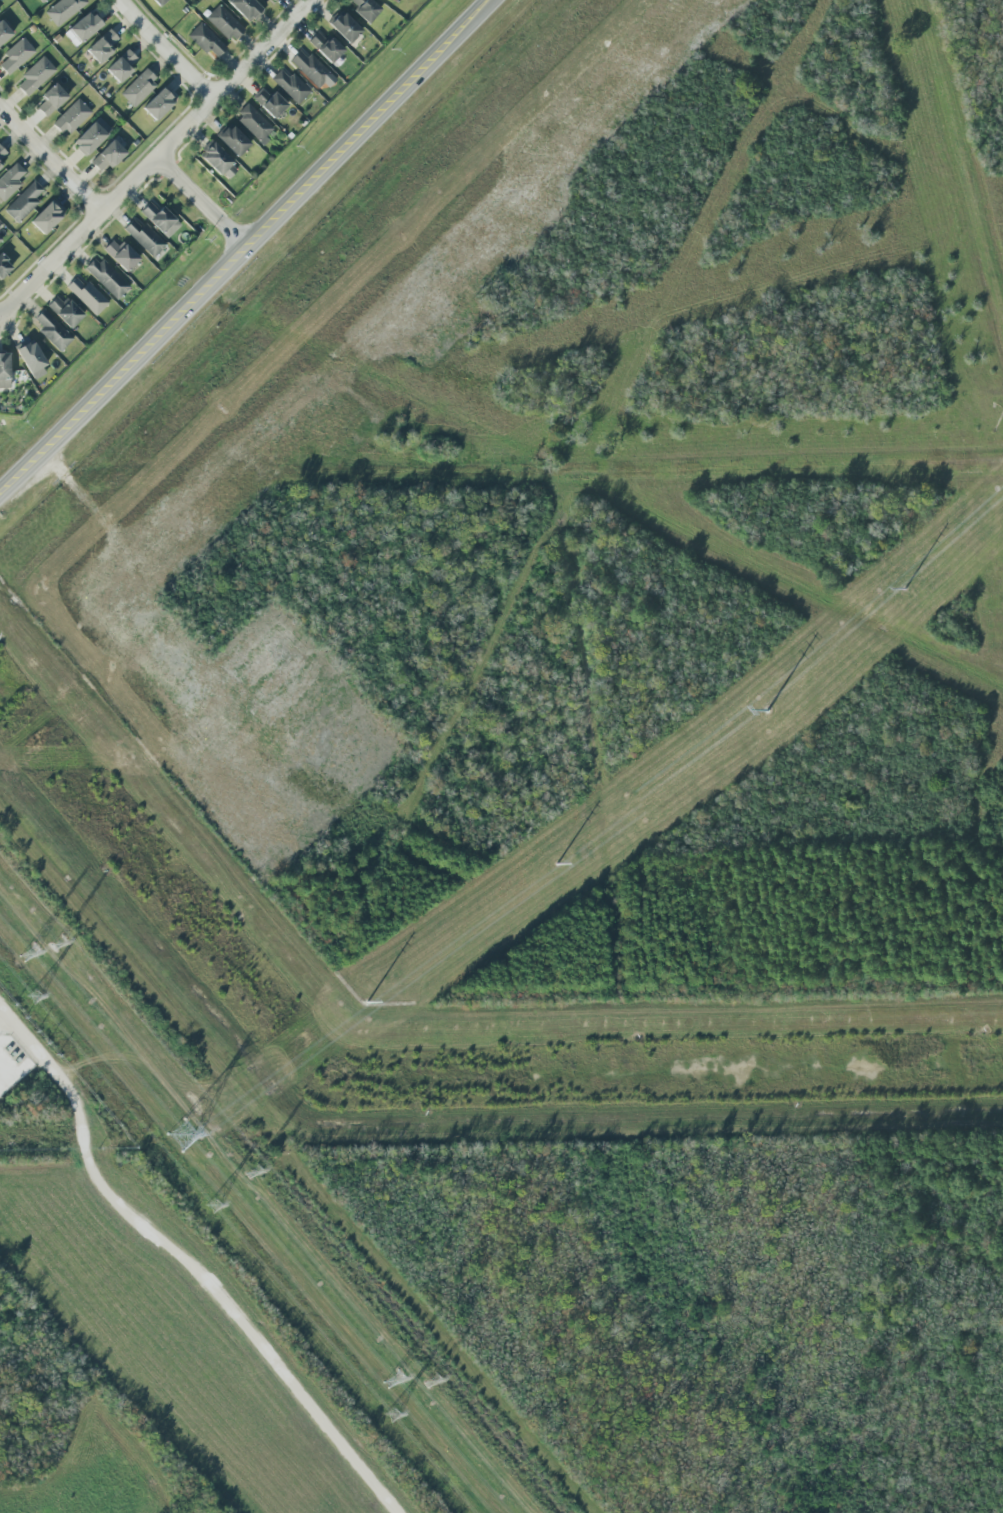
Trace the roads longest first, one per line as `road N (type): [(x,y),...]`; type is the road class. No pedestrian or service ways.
road 1 (secondary): [(0,495),(486,0)]
road 2 (residential): [(0,311),(312,0)]
road 3 (residential): [(103,210),(0,104)]
road 4 (residential): [(210,99),(120,0)]
road 5 (residential): [(157,156),(244,246)]

